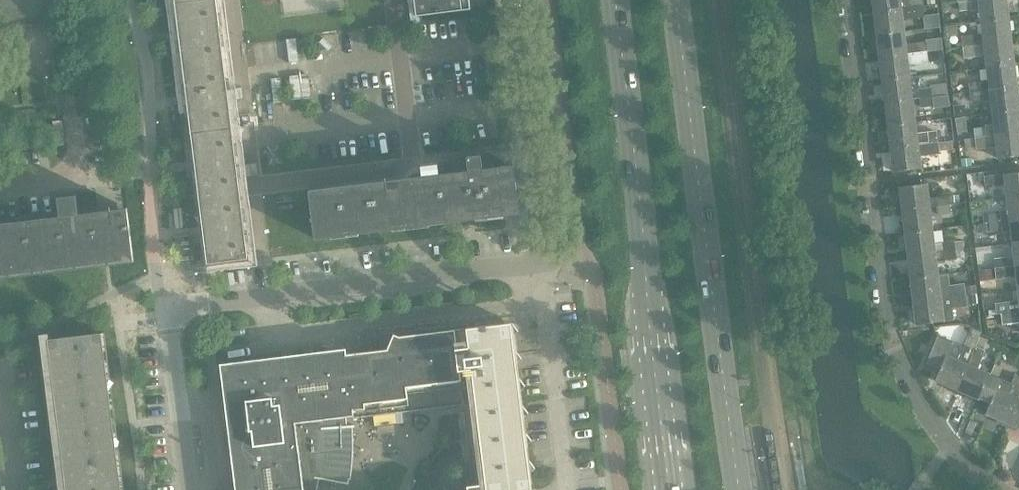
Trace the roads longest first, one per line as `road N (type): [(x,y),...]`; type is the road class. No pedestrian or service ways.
road 1 (residential): [(190,489),(168,305),(523,265)]
road 2 (residential): [(996,489),(931,423),(888,330),(847,0)]
road 3 (secondary): [(743,489),(681,0)]
road 4 (secondary): [(611,0),(670,489)]
road 5 (residential): [(545,103),(409,118),(394,0)]
road 6 (residential): [(545,103),(560,249)]
road 7 (residential): [(69,110),(75,165),(59,180),(0,187)]

